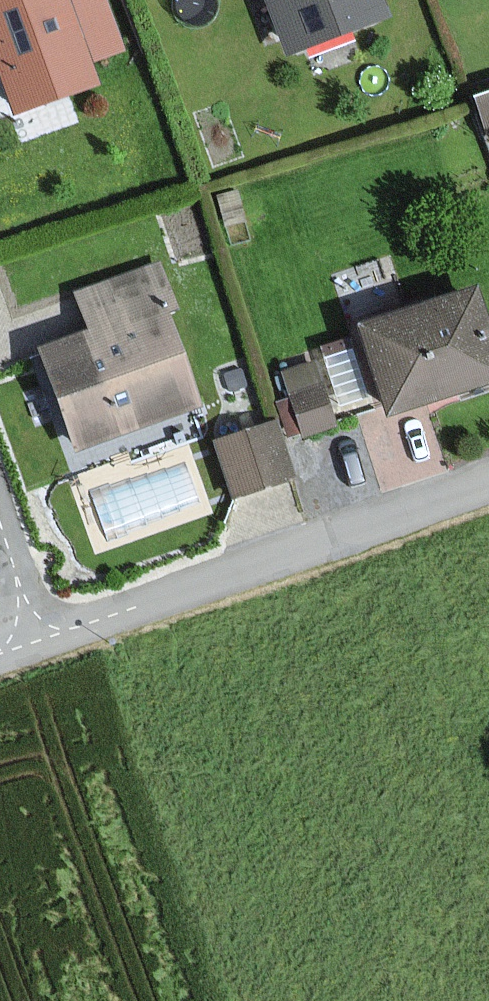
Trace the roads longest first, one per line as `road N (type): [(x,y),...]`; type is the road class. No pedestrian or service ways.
road 1 (residential): [(37,640),(488,485)]

